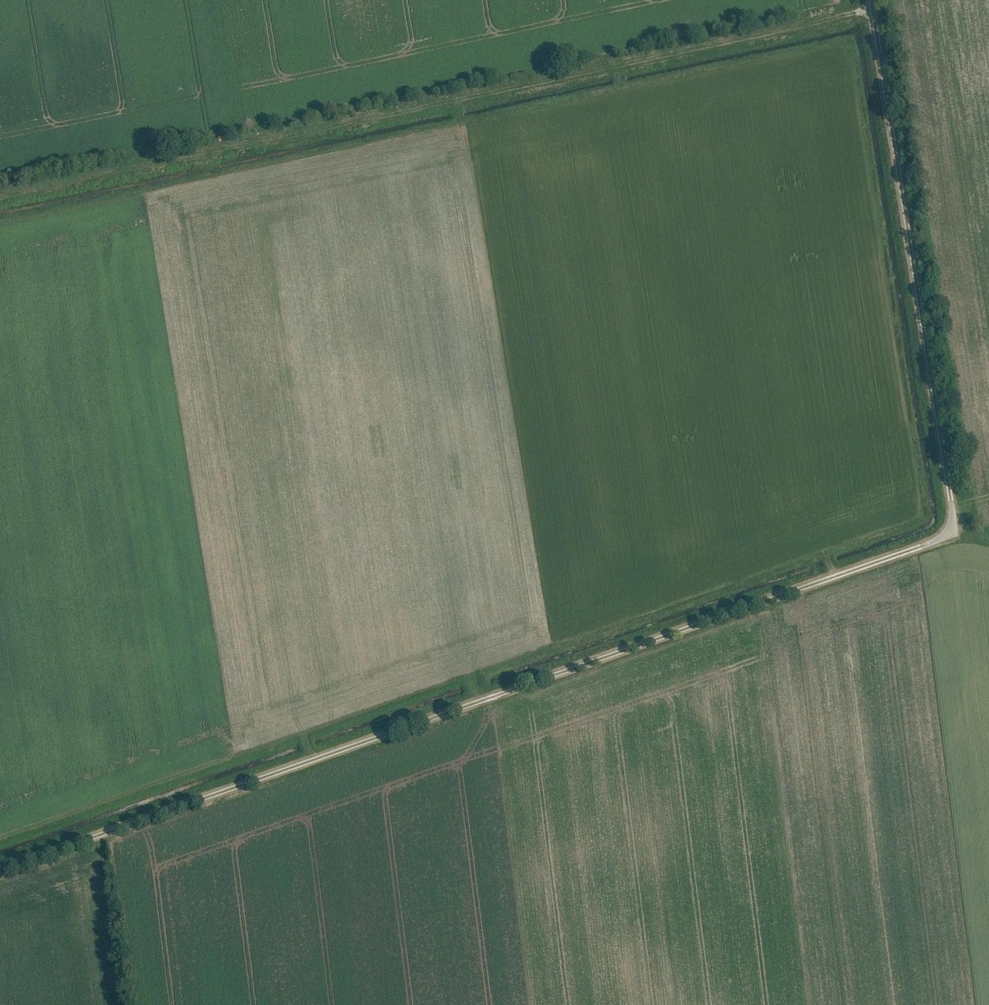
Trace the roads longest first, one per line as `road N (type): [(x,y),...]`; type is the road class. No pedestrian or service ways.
road 1 (track): [(0,872),(964,531),(876,0)]
road 2 (track): [(877,9),(0,198)]

